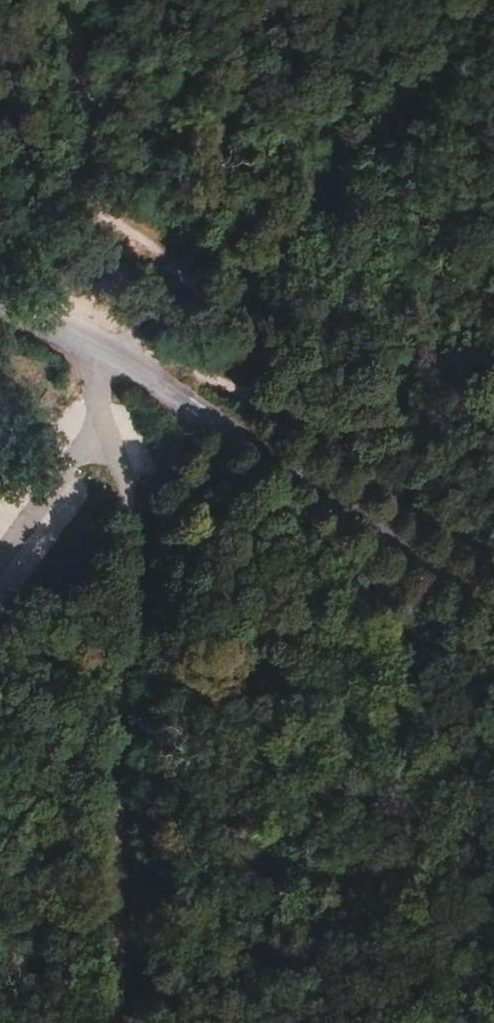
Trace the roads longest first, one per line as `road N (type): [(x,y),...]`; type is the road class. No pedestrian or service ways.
road 1 (track): [(103,428),(137,502),(117,1022)]
road 2 (tertiary): [(493,622),(198,410),(99,350),(0,306)]
road 3 (track): [(65,0),(116,324)]

